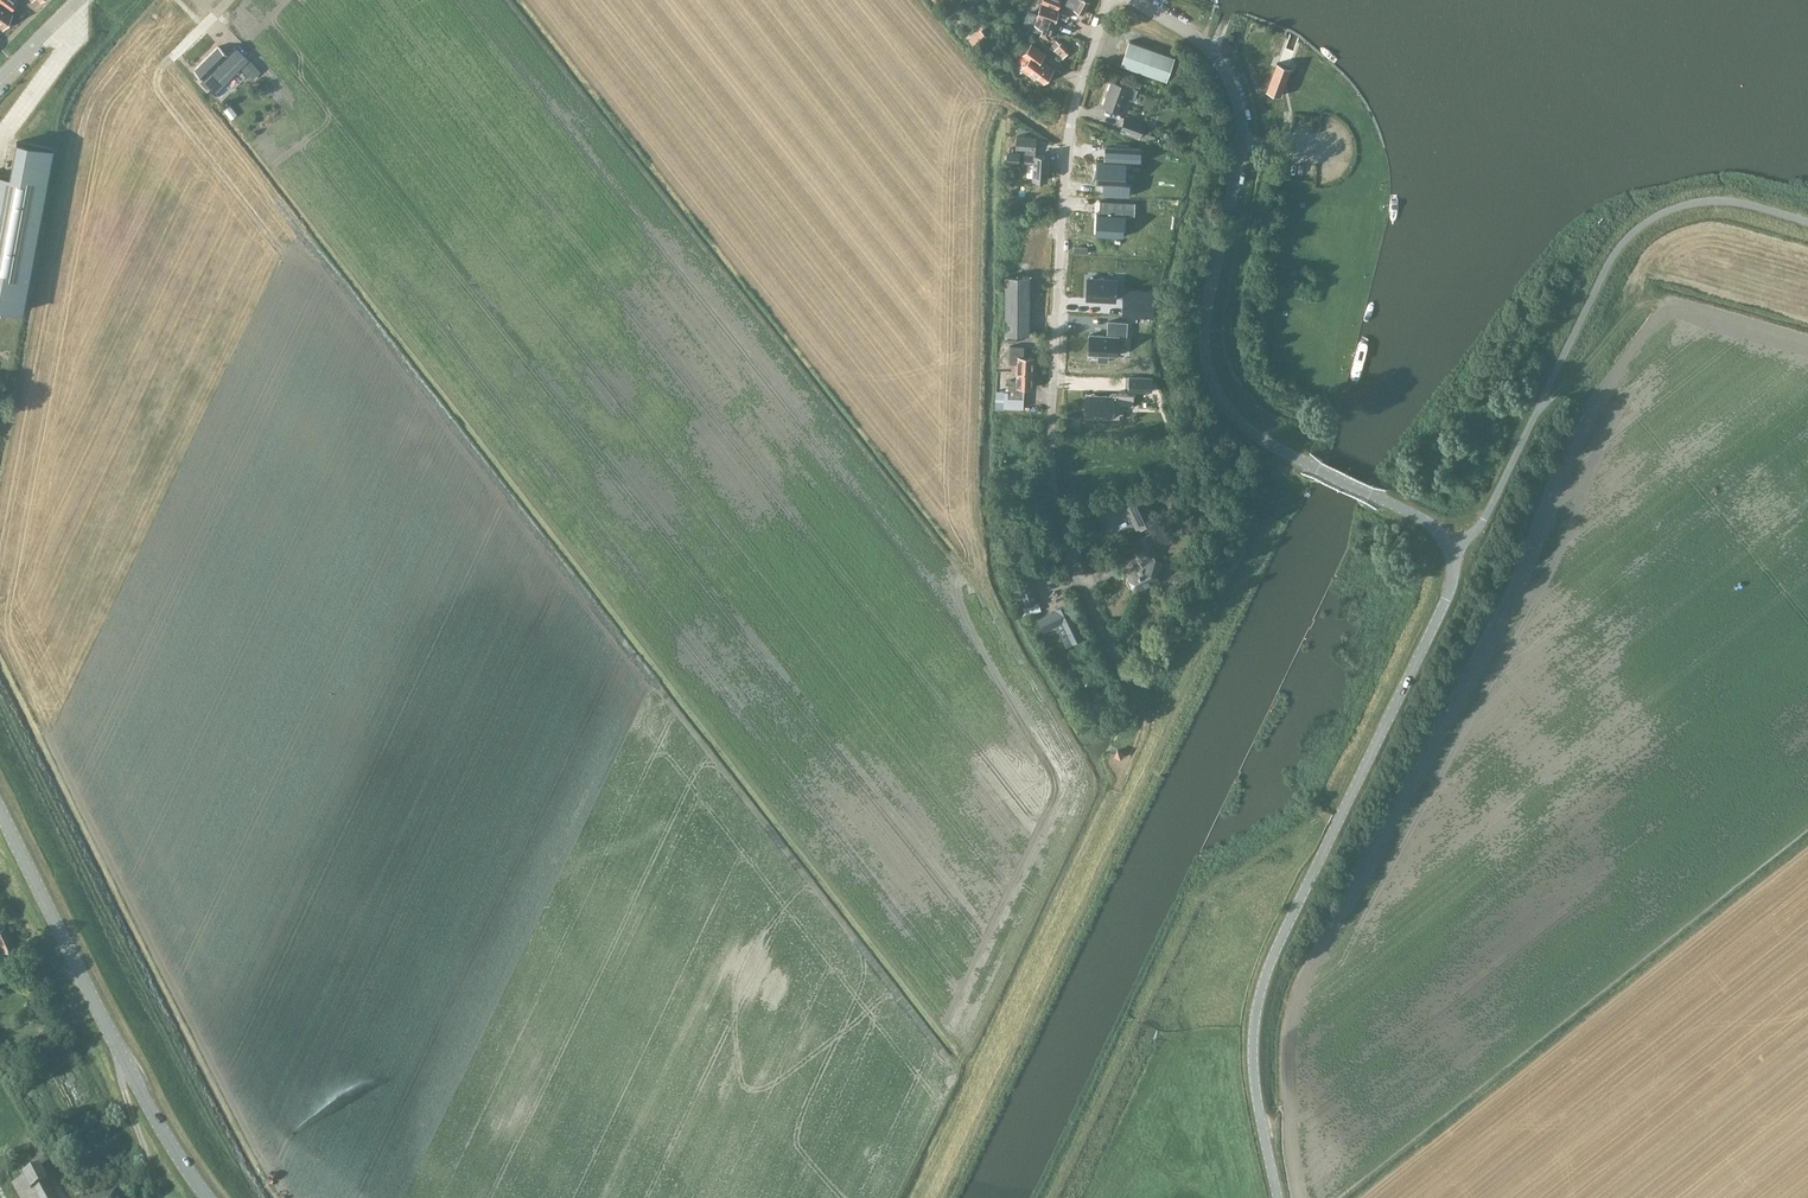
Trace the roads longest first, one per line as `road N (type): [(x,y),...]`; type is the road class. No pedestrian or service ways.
road 1 (residential): [(1139,707),(1070,563),(1052,470),(1067,138),(1109,0)]
road 2 (unclassified): [(1276,1197),(1251,1043),(1263,976),(1448,594),(1451,549)]
road 3 (unclassified): [(1451,549),(1424,520),(1266,441),(1214,384),(1204,330),(1242,133),(1225,69)]
road 4 (unclassified): [(1451,549),(1481,522),(1629,235),(1661,213),(1707,201),(1807,223)]
road 5 (tertiary): [(208,1197),(149,1106),(0,809)]

